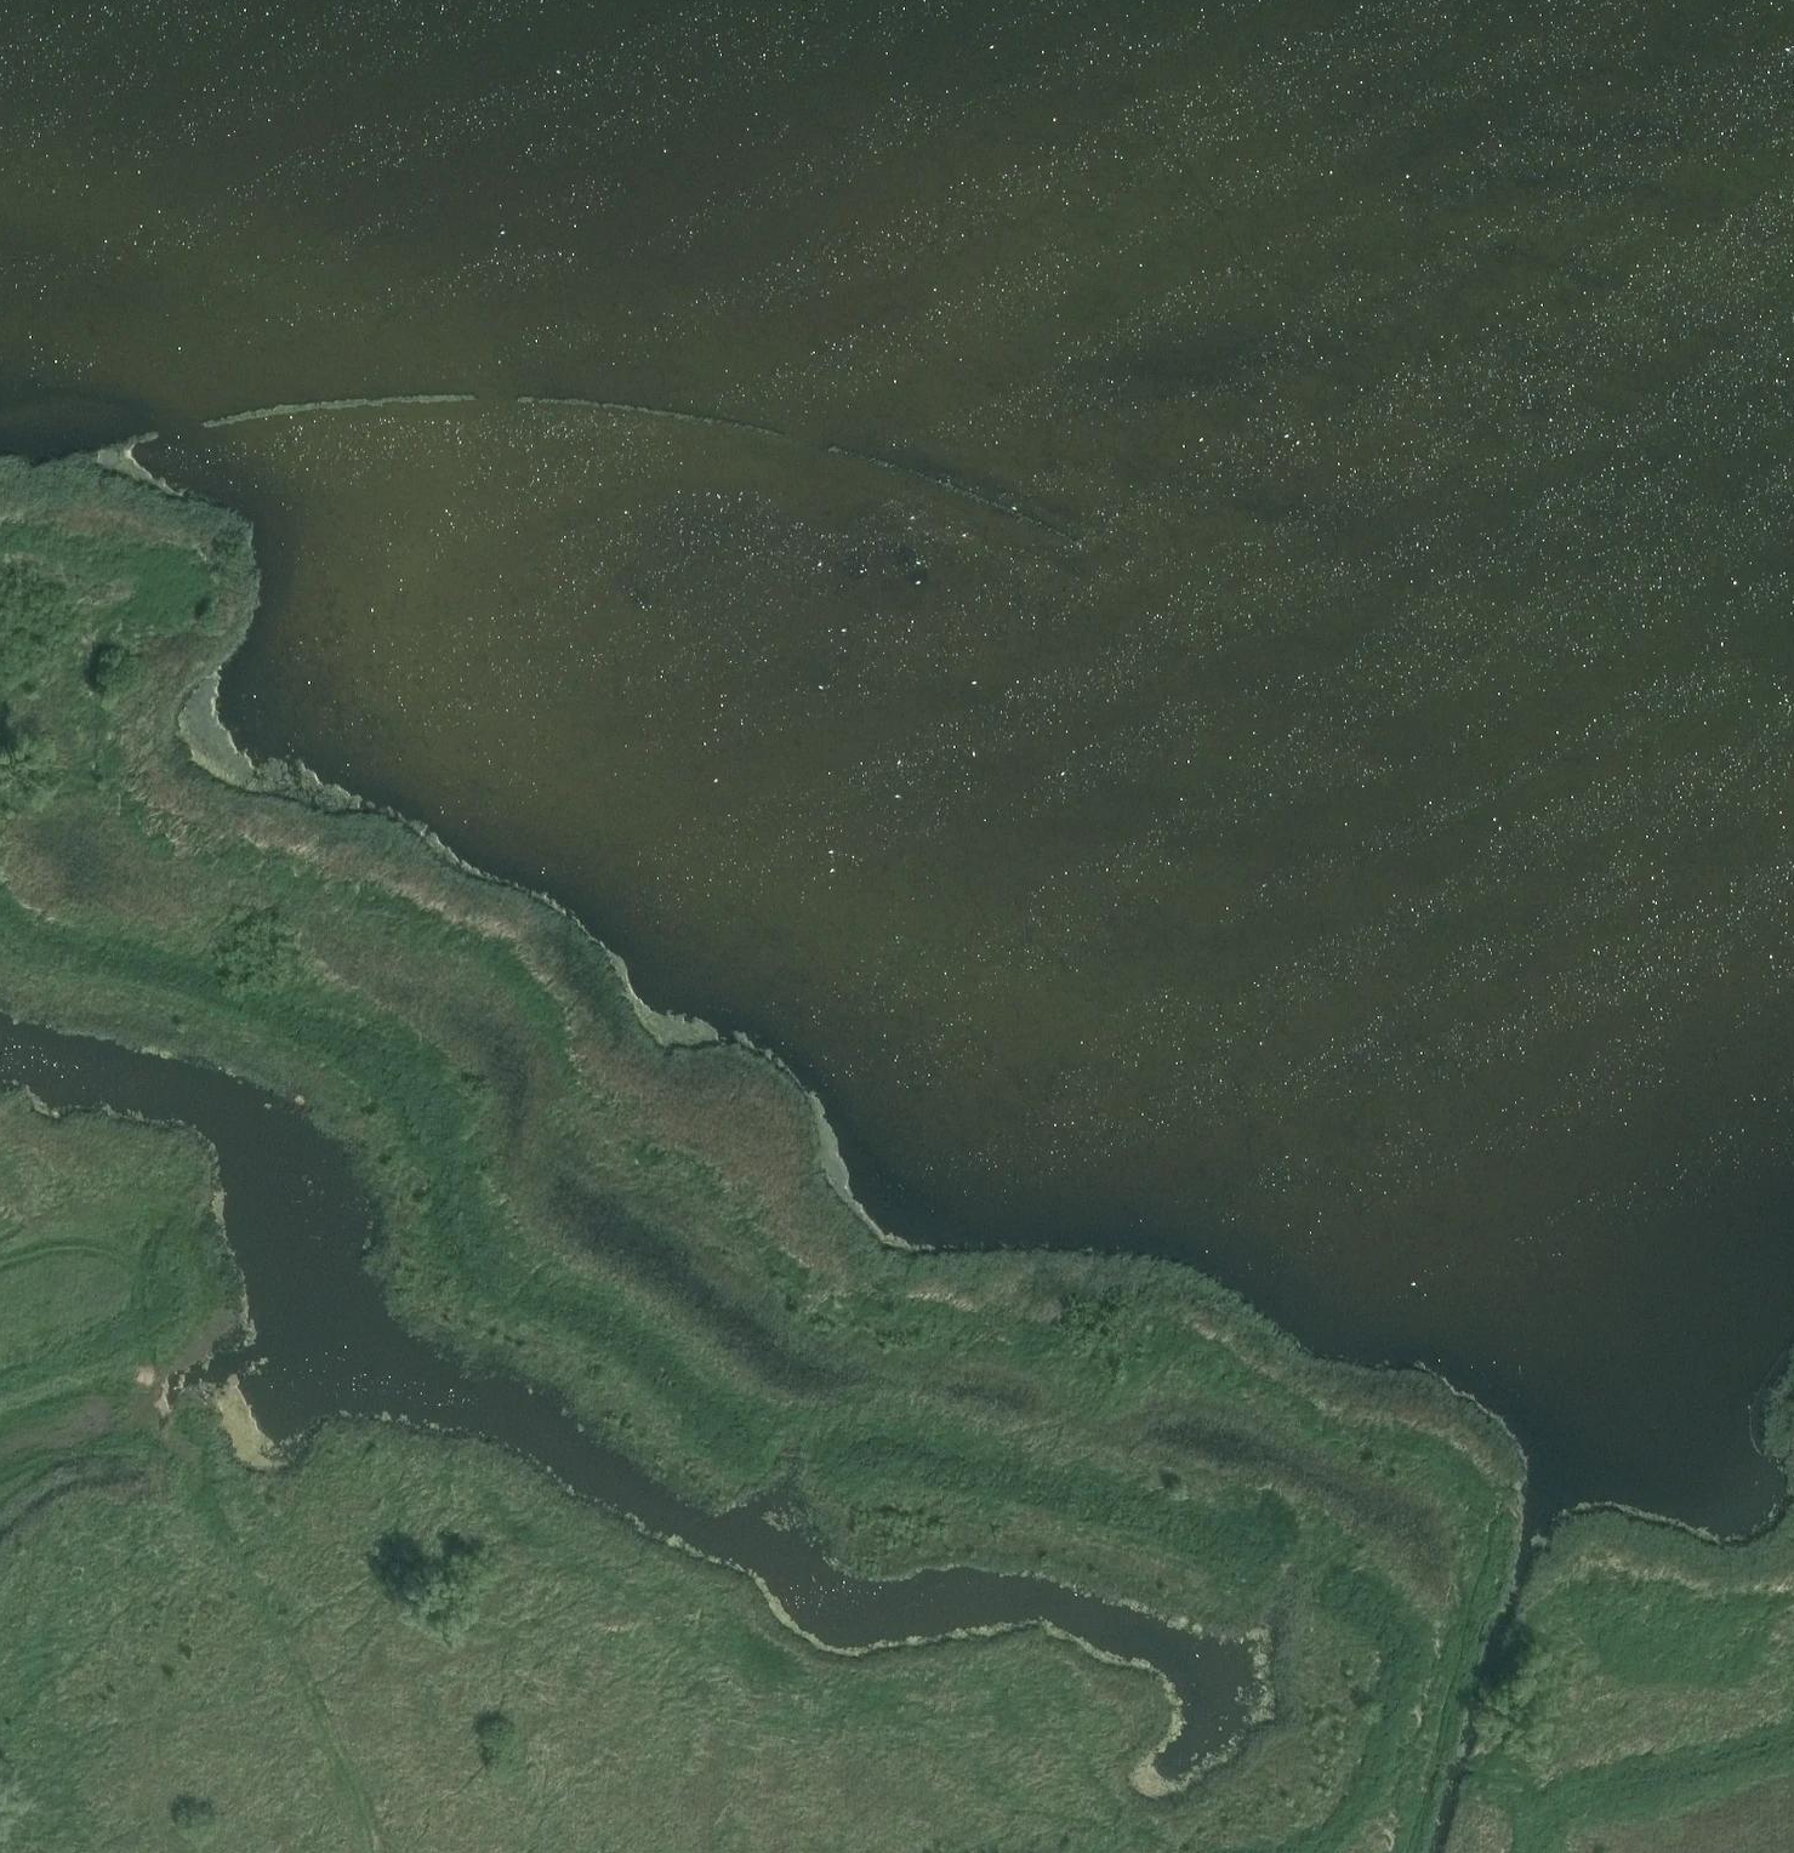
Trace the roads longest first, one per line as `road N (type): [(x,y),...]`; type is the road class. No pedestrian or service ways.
road 1 (track): [(1324,1852),(1352,1823),(1373,1783),(1396,1710),(1404,1648),(1389,1622),(1338,1594),(1269,1578),(1164,1525),(1113,1511),(897,1469),(768,1463),(717,1432),(604,1338),(520,1297),(475,1264),(433,1136),(413,1101),(375,1070),(174,983),(26,947),(0,926)]
road 2 (track): [(1411,1852),(1485,1575),(1499,1551)]
road 3 (track): [(1793,1746),(1724,1771),(1587,1800),(1558,1819),(1534,1852)]
road 4 (track): [(0,1389),(157,1329),(181,1292),(177,1267)]

